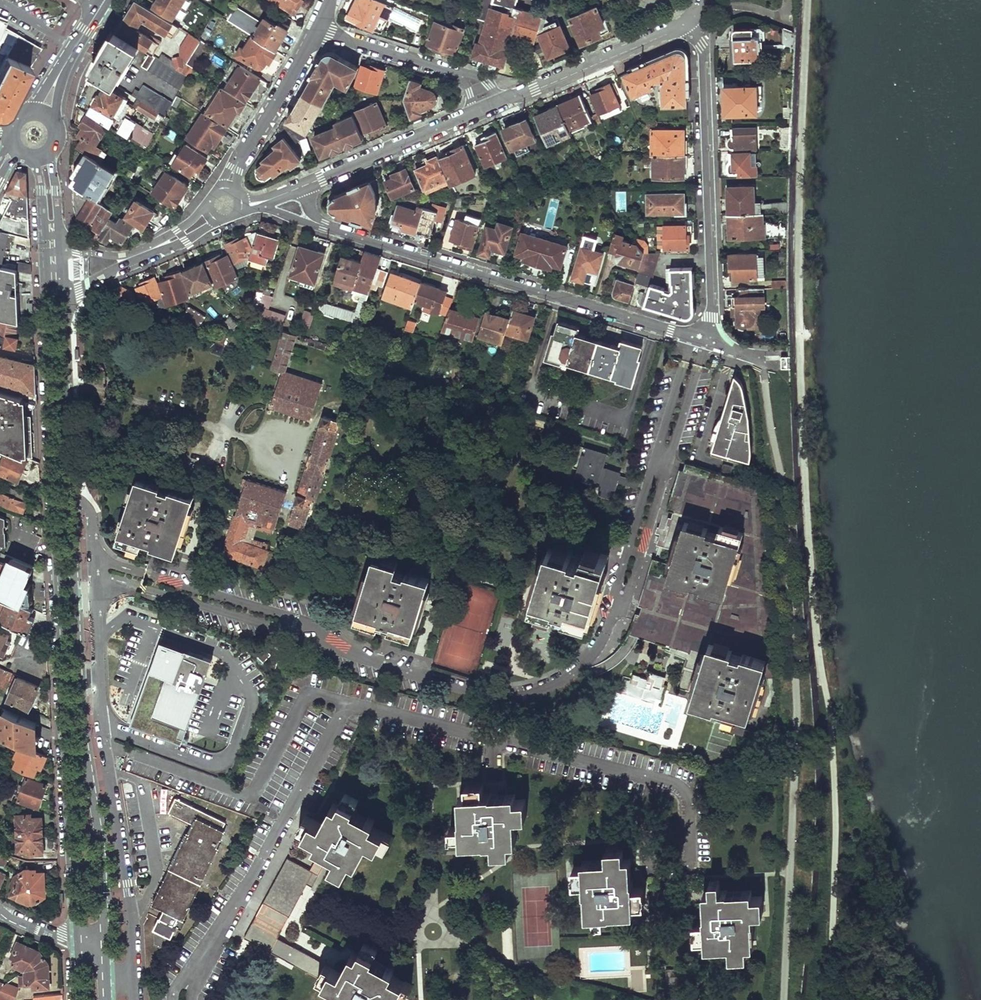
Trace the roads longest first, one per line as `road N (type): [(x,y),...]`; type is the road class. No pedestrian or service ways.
road 1 (primary): [(107,961),(102,856),(81,719),(64,293)]
road 2 (primary): [(46,286),(75,944)]
road 3 (residential): [(324,226),(706,339)]
road 4 (residential): [(706,339),(712,316),(701,44),(689,23)]
road 5 (residential): [(501,102),(689,23)]
road 6 (residential): [(304,185),(475,112)]
road 7 (residential): [(228,190),(319,28)]
road 8 (residential): [(64,293),(220,220)]
road 9 (residential): [(210,201),(143,248),(122,255),(60,251)]
road 10 (residential): [(319,28),(457,73)]

